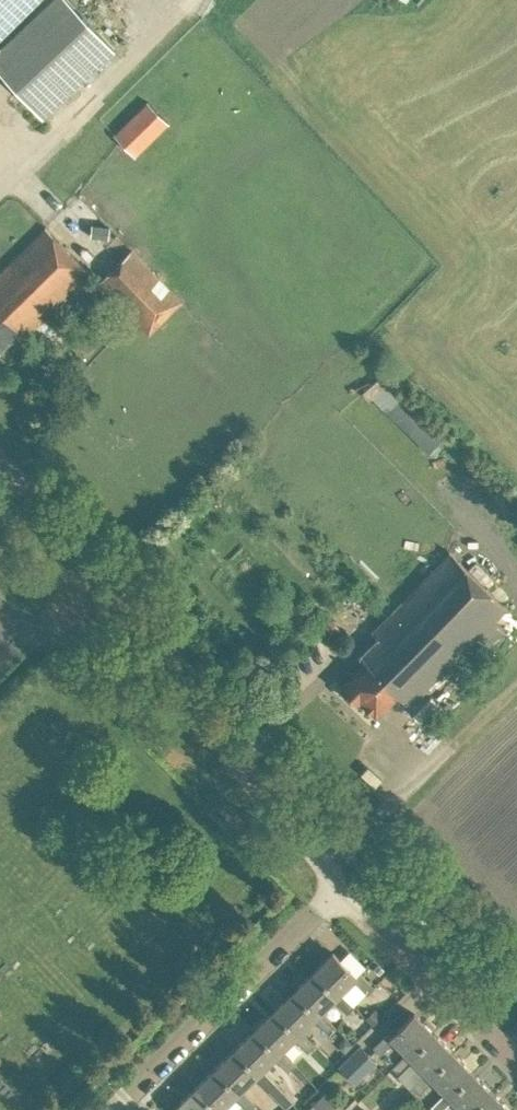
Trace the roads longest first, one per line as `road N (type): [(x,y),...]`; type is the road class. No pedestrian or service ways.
road 1 (residential): [(344,886),(224,746),(139,606),(0,462)]
road 2 (residential): [(113,1109),(344,886)]
road 3 (residential): [(516,1063),(344,886)]

